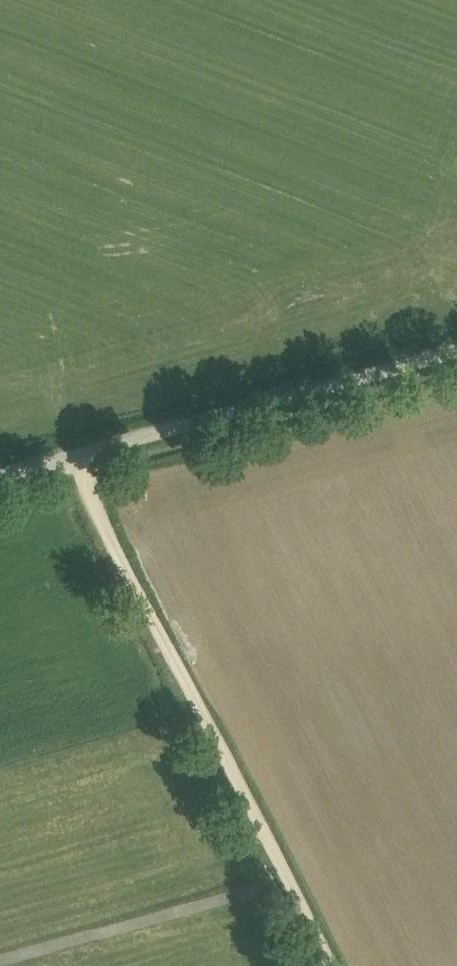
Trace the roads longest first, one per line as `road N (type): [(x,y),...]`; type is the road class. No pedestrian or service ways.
road 1 (track): [(74,448),(332,965)]
road 2 (unclassified): [(456,342),(0,470)]

